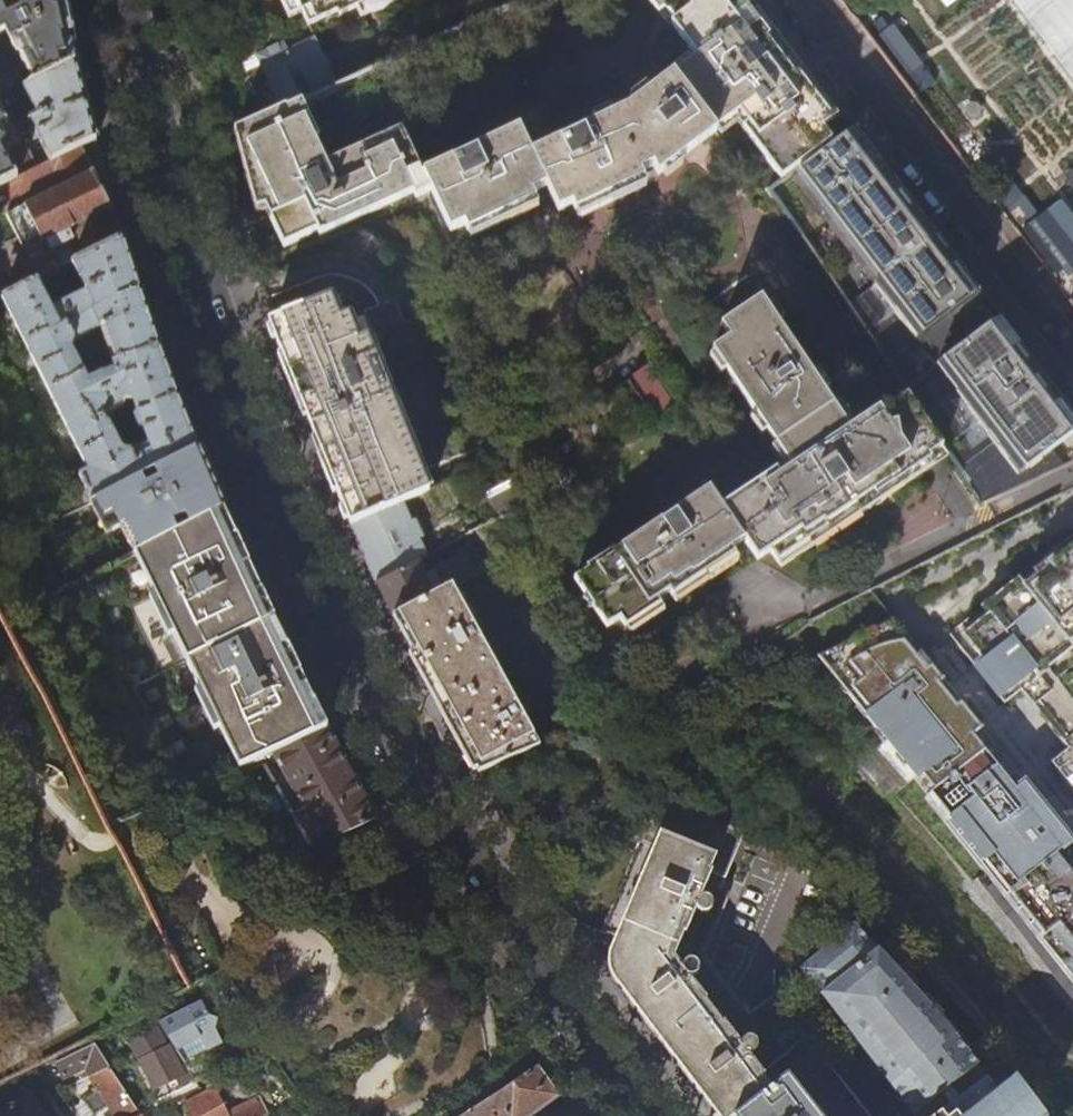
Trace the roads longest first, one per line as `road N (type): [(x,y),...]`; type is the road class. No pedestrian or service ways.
road 1 (secondary): [(124,0),(178,222),(290,532),(429,798),(558,998),(649,1115)]
road 2 (residential): [(1072,357),(806,0)]

